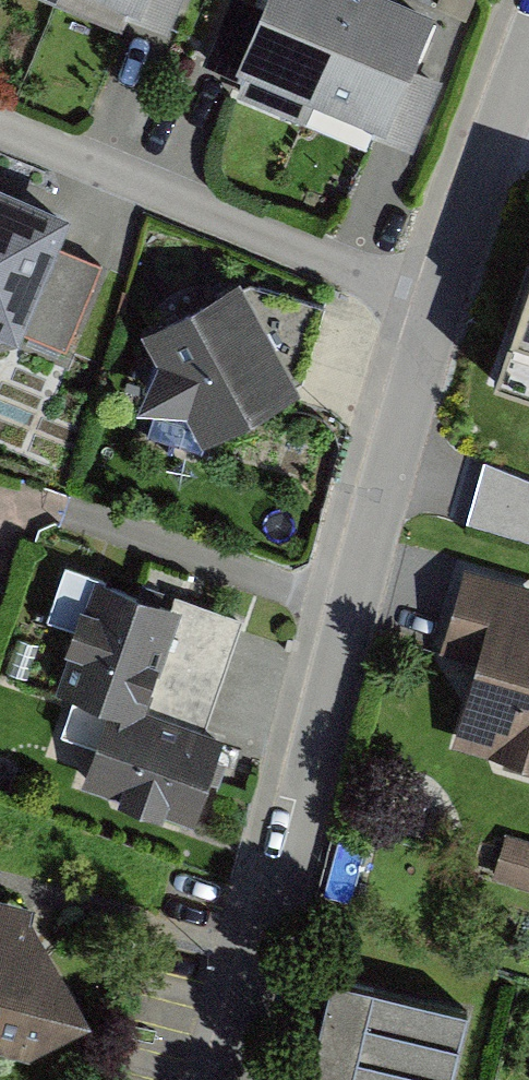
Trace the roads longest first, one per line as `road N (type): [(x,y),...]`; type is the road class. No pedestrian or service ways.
road 1 (residential): [(230,1079),(376,519),(528,45)]

